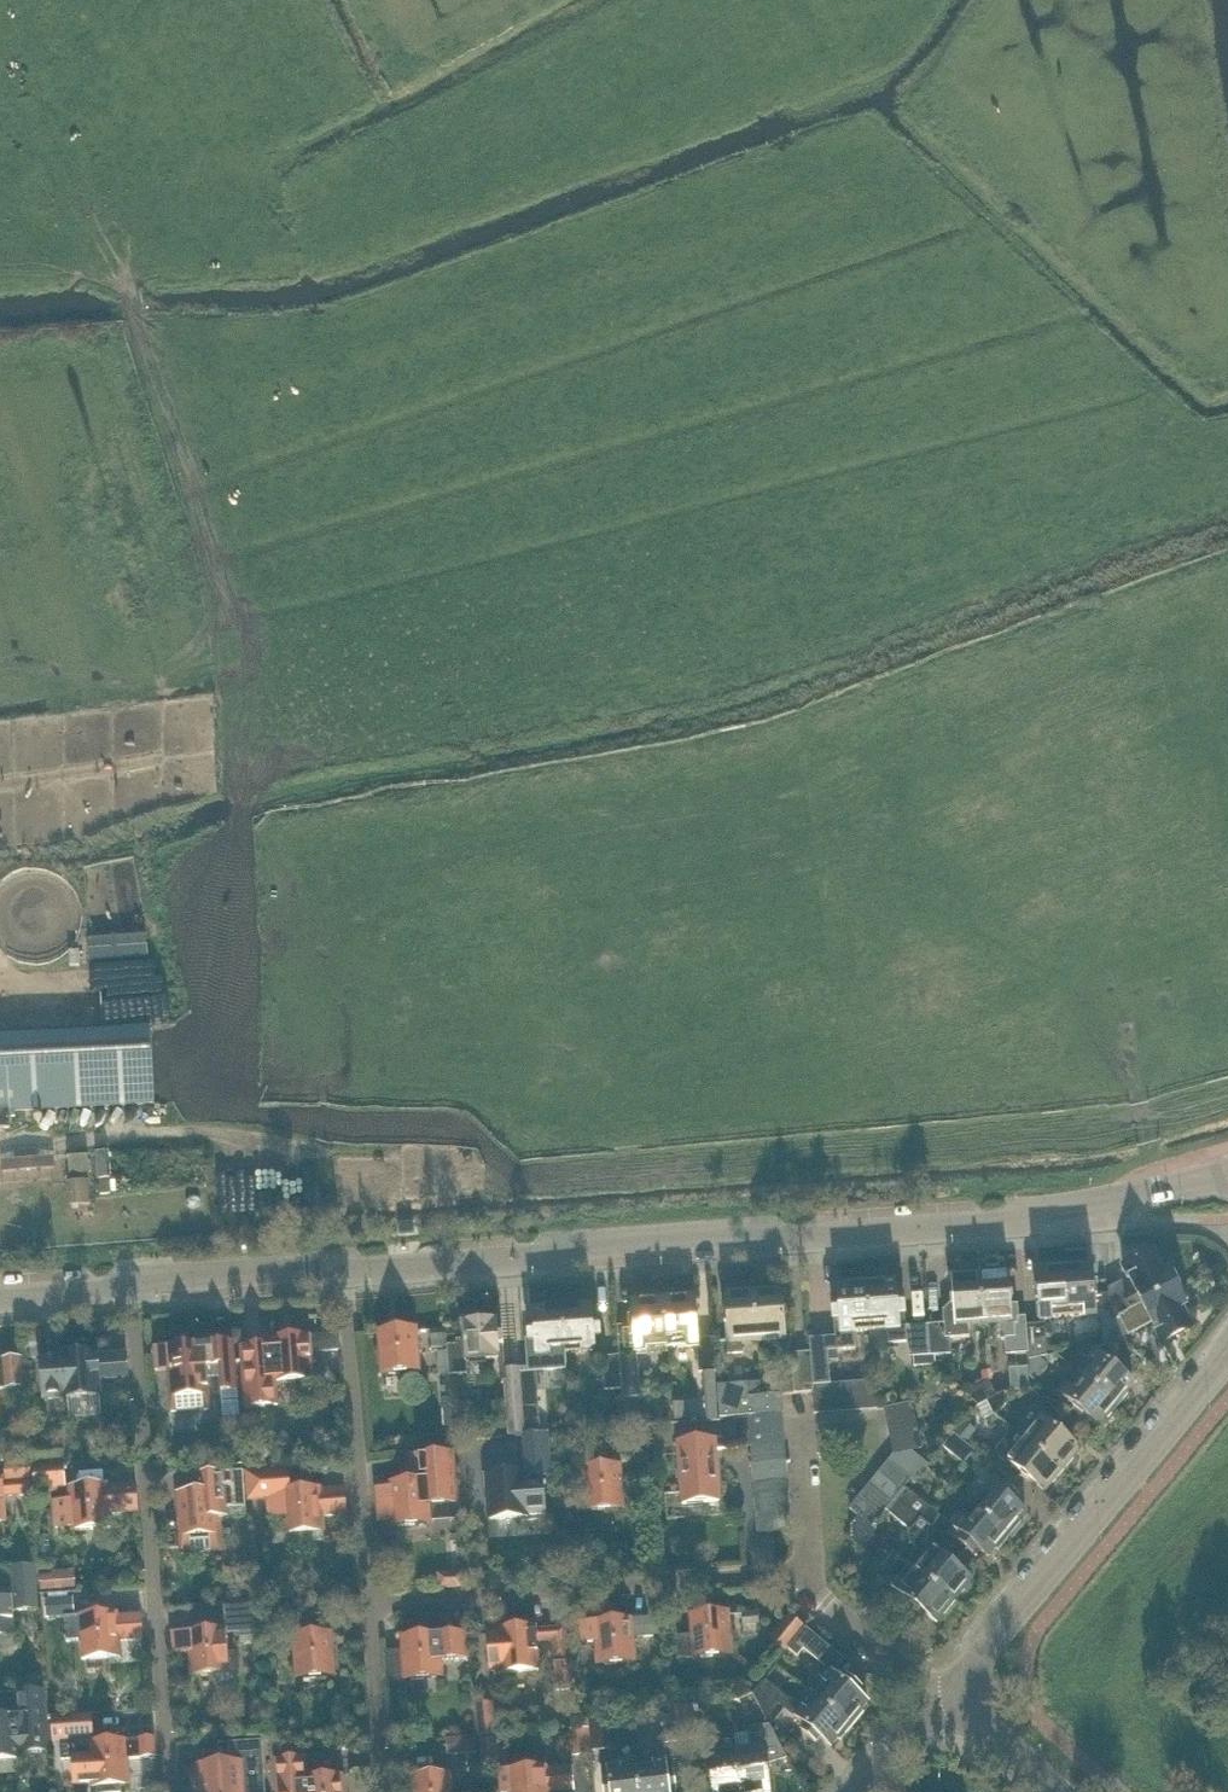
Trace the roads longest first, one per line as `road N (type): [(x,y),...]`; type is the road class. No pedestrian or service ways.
road 1 (residential): [(355,1270),(955,1223),(1100,1206),(1227,1175)]
road 2 (residential): [(962,1697),(815,1577),(378,1611)]
road 3 (residential): [(170,1791),(138,1281)]
road 4 (tertiary): [(962,1697),(969,1666),(1227,1357)]
road 5 (residential): [(378,1611),(355,1270)]
road 6 (residential): [(138,1281),(355,1270)]
road 7 (residential): [(385,1791),(378,1611)]
road 8 (track): [(184,1131),(311,1147),(297,1178)]
road 9 (residential): [(858,1791),(935,1698),(962,1697)]
road 10 (residential): [(0,1292),(138,1281)]
road 11 (tertiary): [(1057,1791),(972,1717),(962,1697)]

